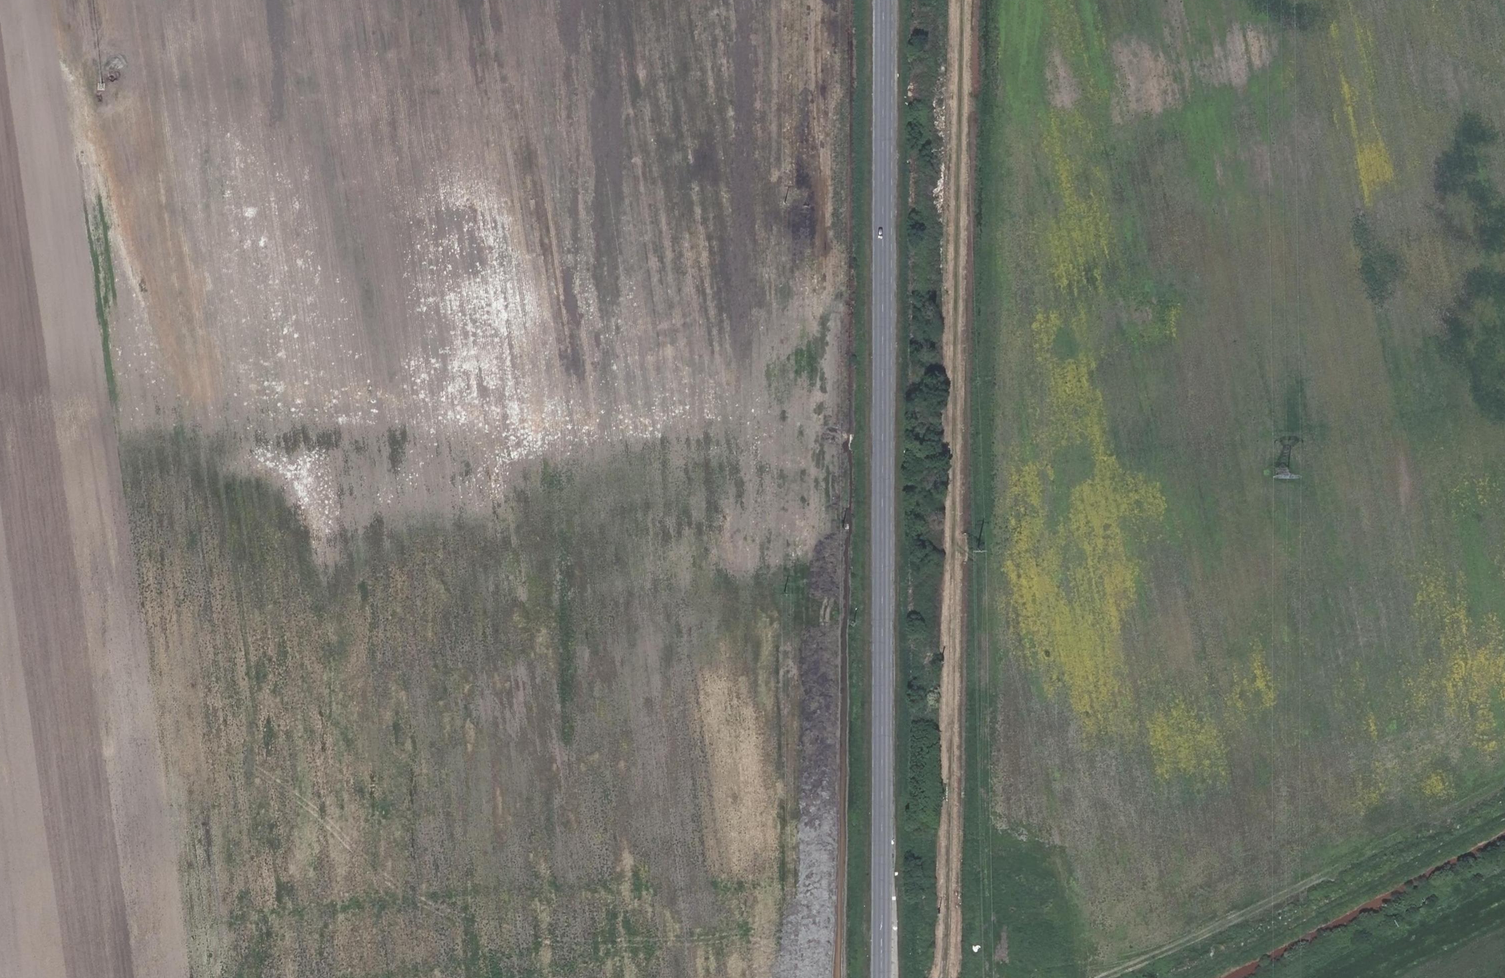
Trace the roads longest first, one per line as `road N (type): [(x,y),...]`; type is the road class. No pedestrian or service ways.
road 1 (secondary): [(889,0),(886,977)]
road 2 (track): [(1504,819),(1190,977)]

